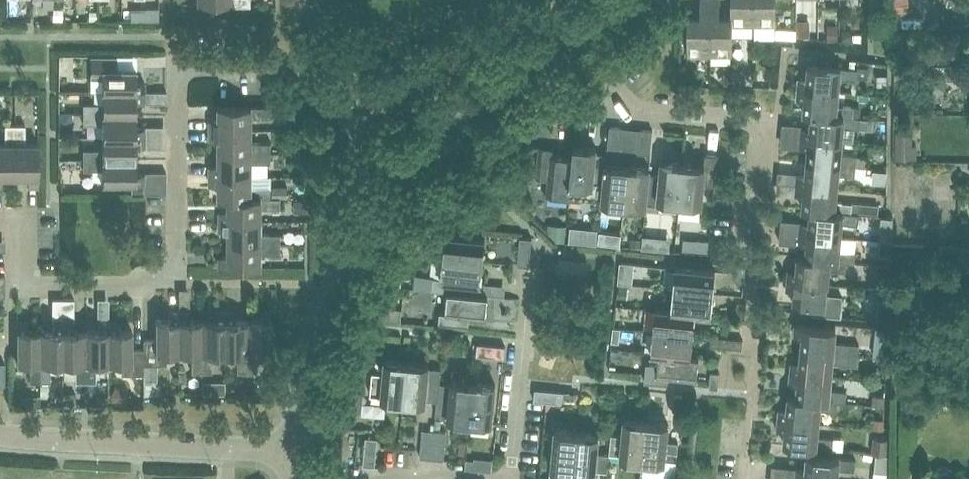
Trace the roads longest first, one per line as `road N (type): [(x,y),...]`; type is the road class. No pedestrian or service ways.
road 1 (residential): [(9,219),(12,283),(159,284),(179,71),(289,69),(409,172)]
road 2 (residential): [(760,264),(773,121),(636,109),(570,39)]
road 3 (unclassified): [(298,451),(316,345),(409,172)]
road 4 (residential): [(298,451),(0,438)]
road 5 (residential): [(540,251),(512,478)]
road 6 (residential): [(409,172),(482,96),(570,39)]

